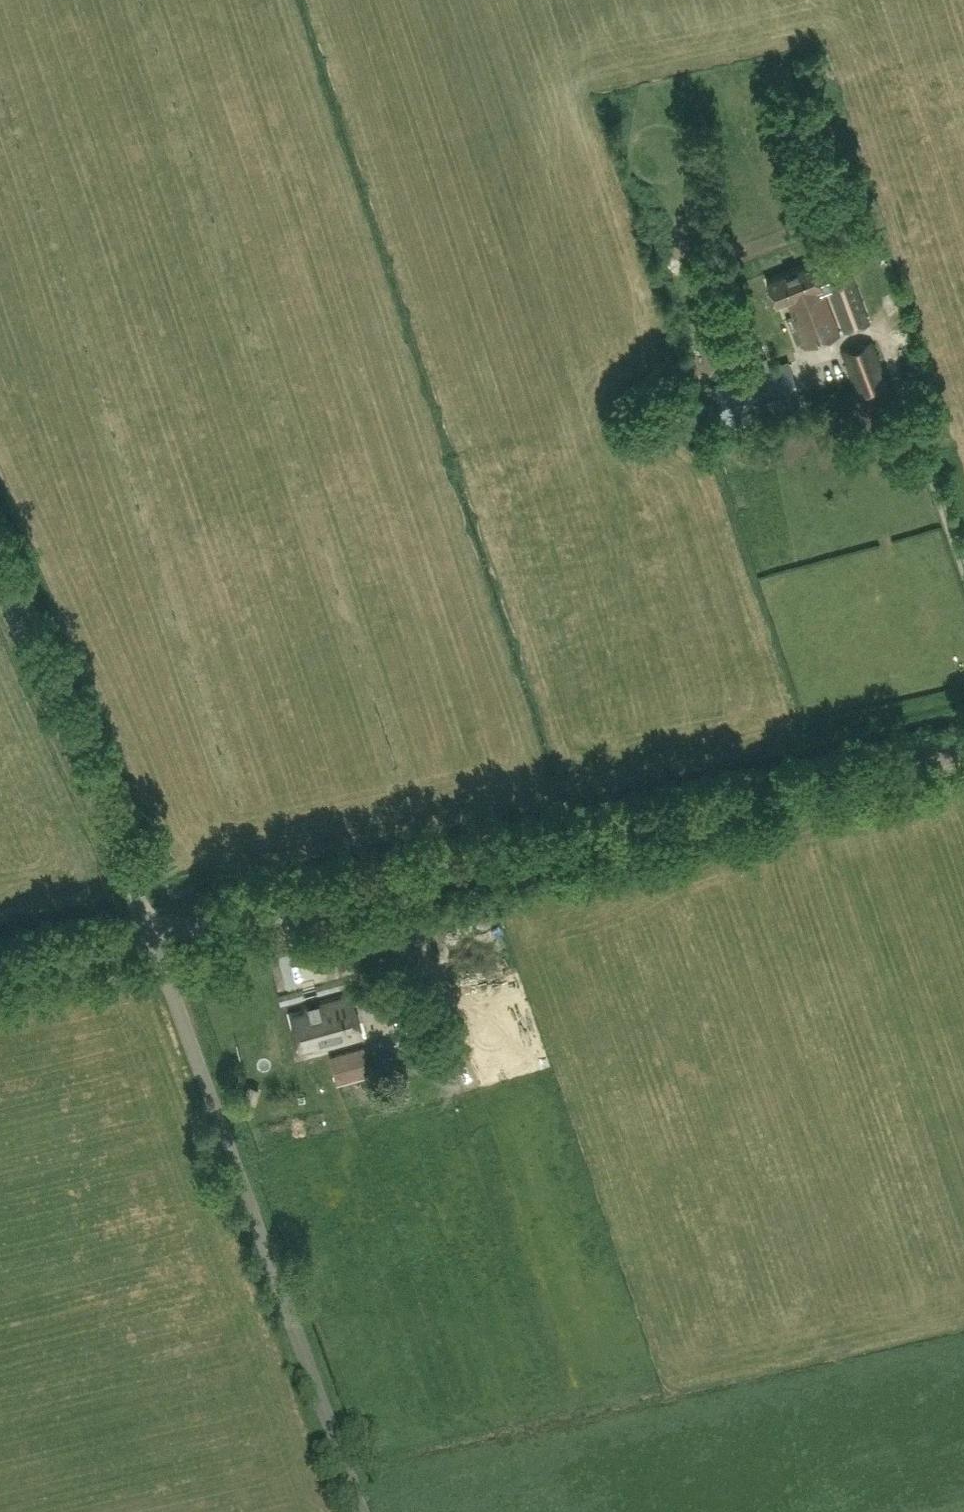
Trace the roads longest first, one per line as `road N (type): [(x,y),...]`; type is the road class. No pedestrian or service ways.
road 1 (unclassified): [(155,937),(963,755)]
road 2 (unclassified): [(360,1511),(155,937)]
road 3 (unclassified): [(155,937),(0,578)]
road 4 (unclassified): [(0,970),(155,937)]

